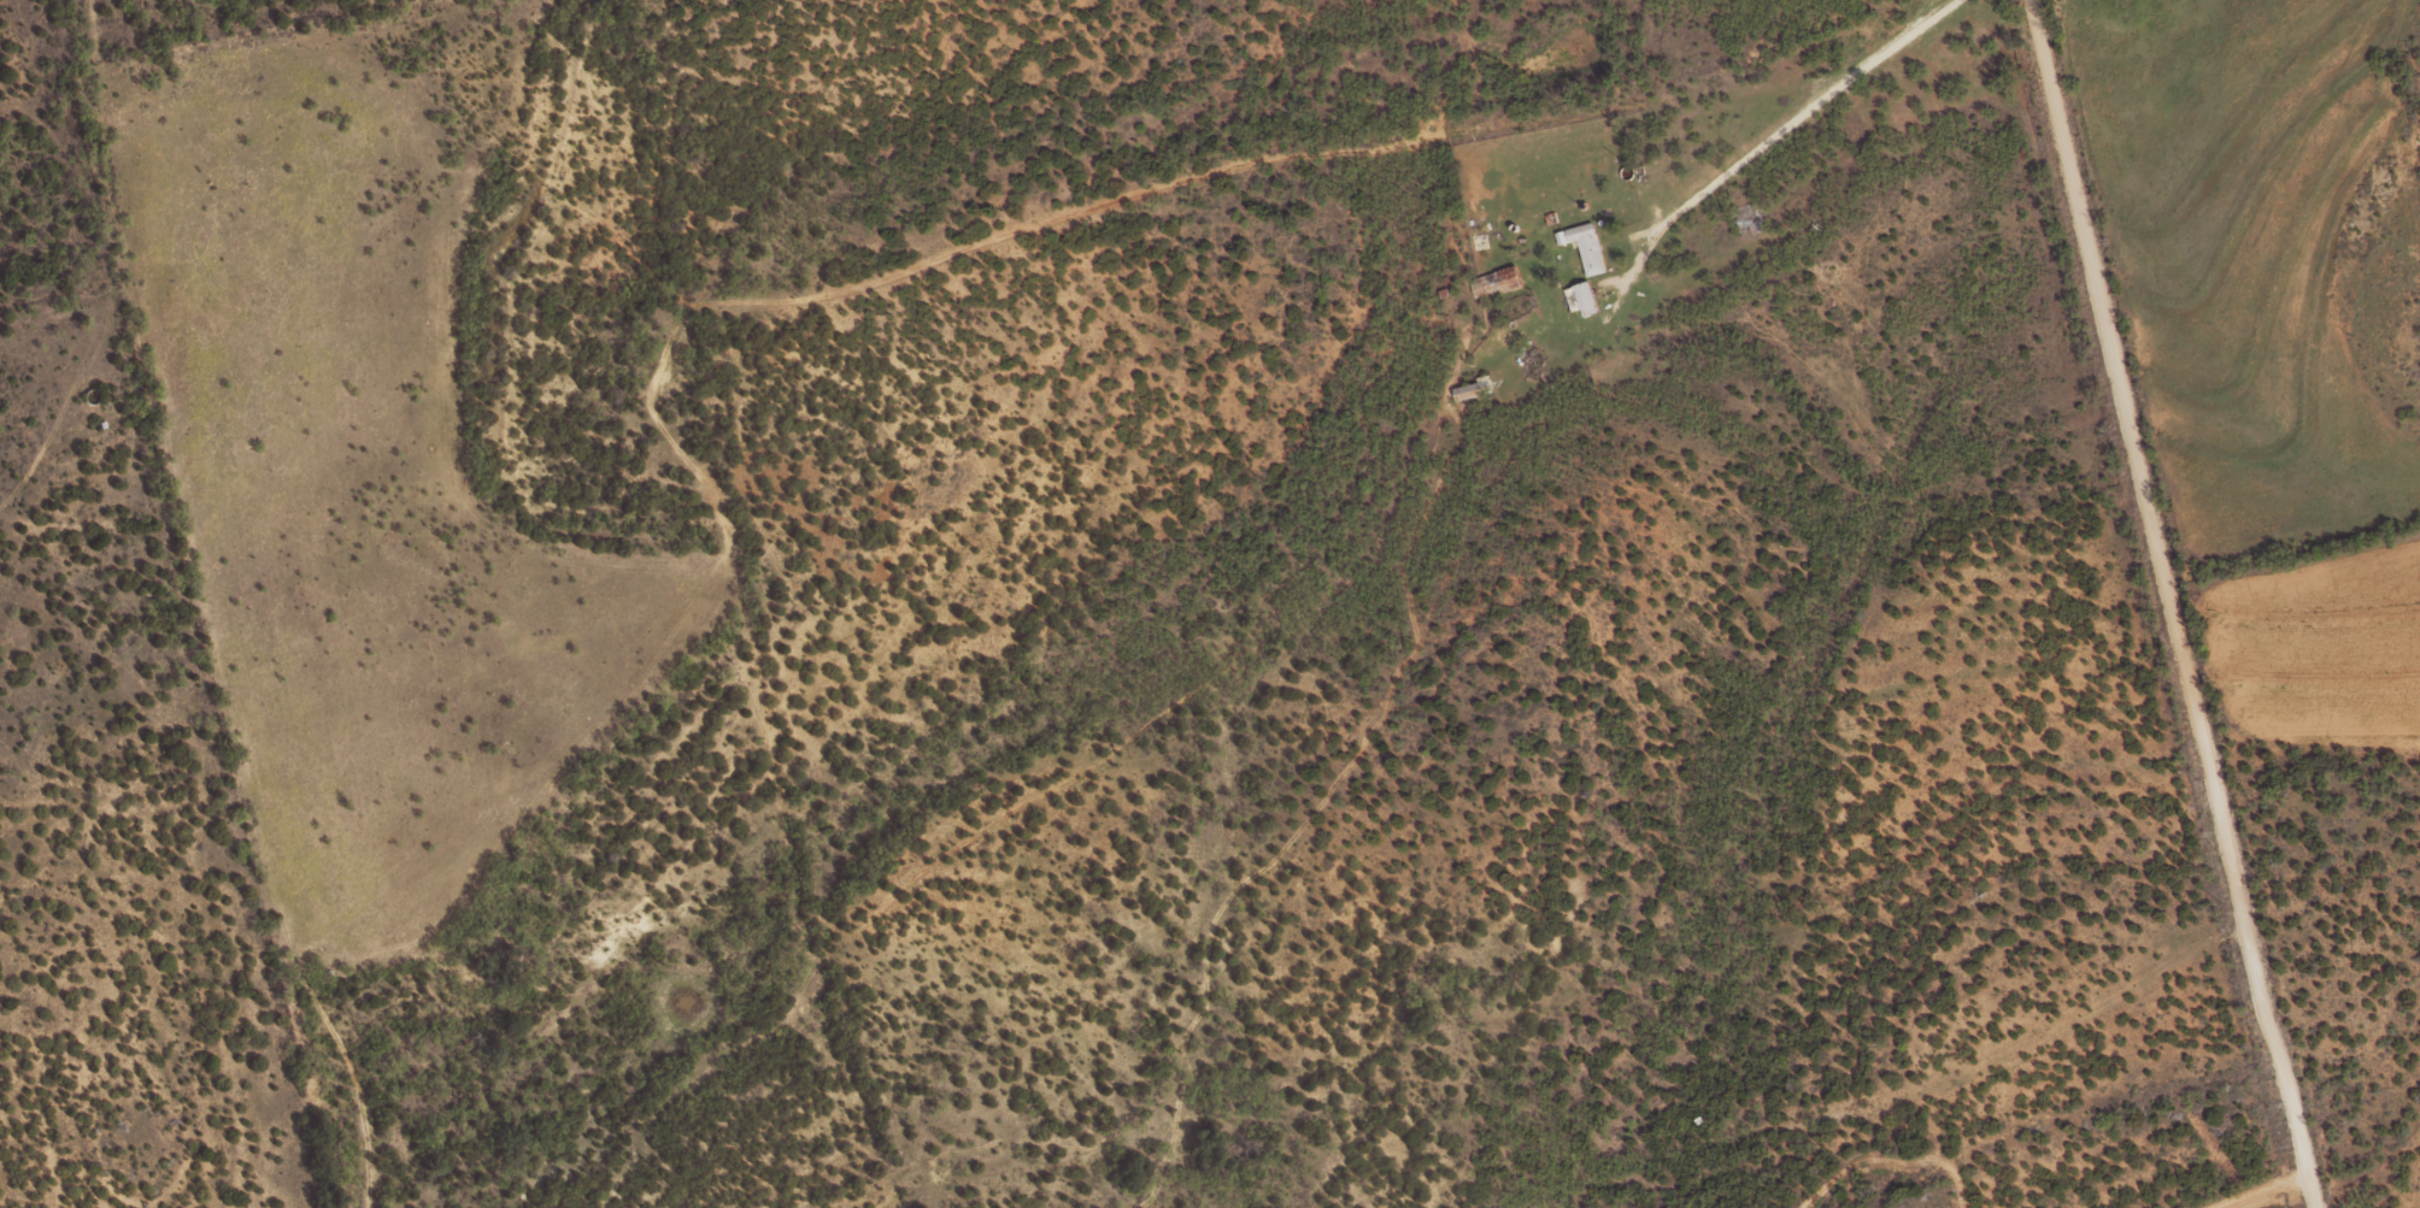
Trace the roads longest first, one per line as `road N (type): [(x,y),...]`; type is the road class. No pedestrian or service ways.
road 1 (residential): [(1606,1207),(1704,1131),(1698,1069),(1450,790),(1328,723),(1328,607),(1456,485),(1541,370),(1566,260),(1662,157),(1948,0)]
road 2 (residential): [(2312,1207),(2029,0)]

